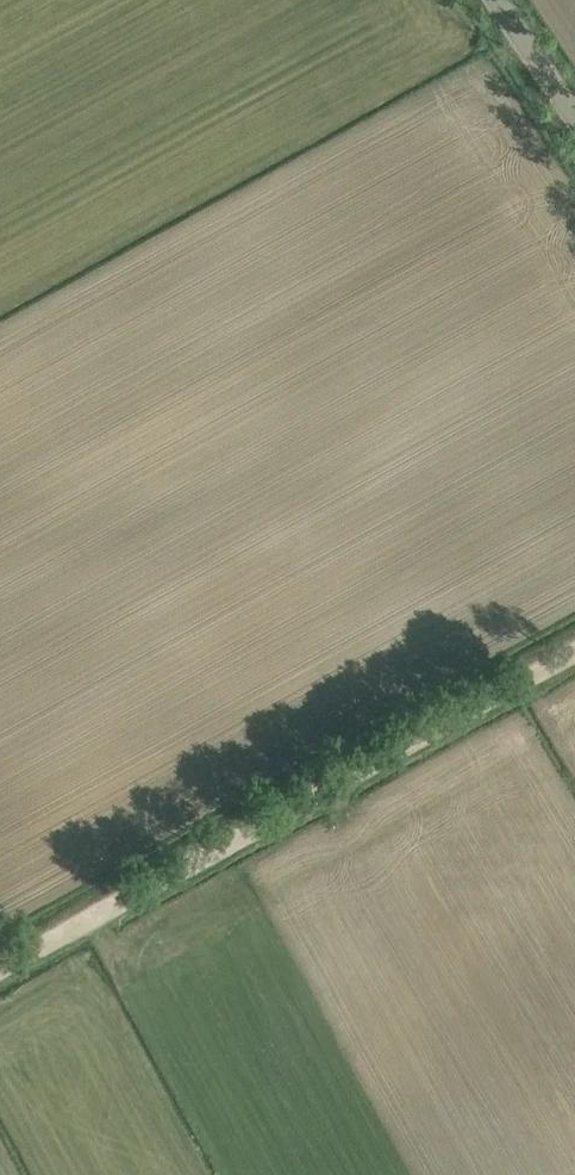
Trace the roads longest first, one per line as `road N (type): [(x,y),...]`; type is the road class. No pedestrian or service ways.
road 1 (track): [(0,967),(574,649)]
road 2 (unclassified): [(574,116),(497,0)]

